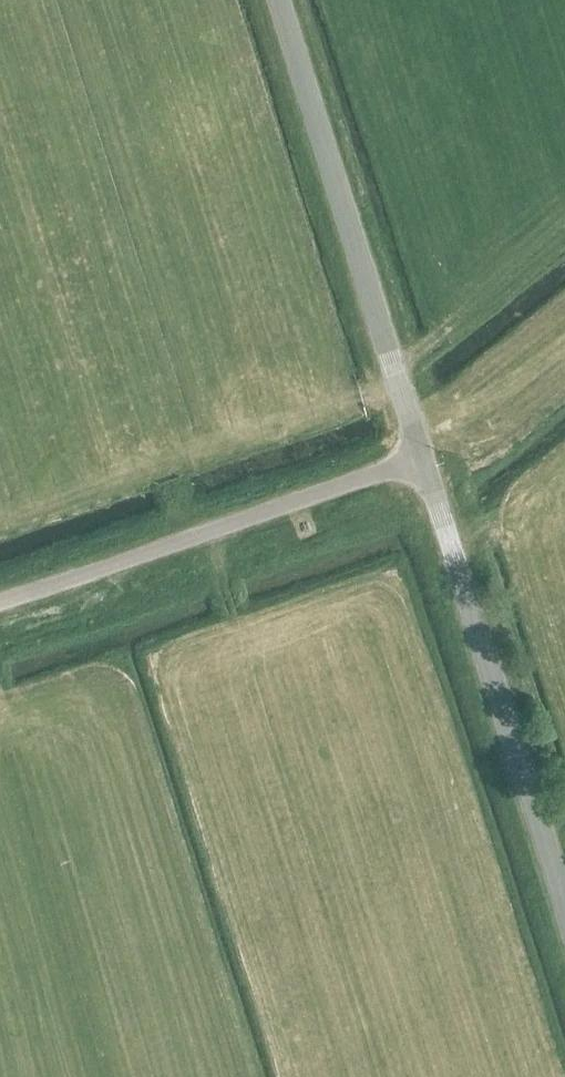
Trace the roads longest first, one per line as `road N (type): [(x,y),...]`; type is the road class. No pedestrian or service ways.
road 1 (tertiary): [(422,457),(280,0)]
road 2 (tertiary): [(564,907),(422,457)]
road 3 (unclassified): [(0,600),(422,457)]

